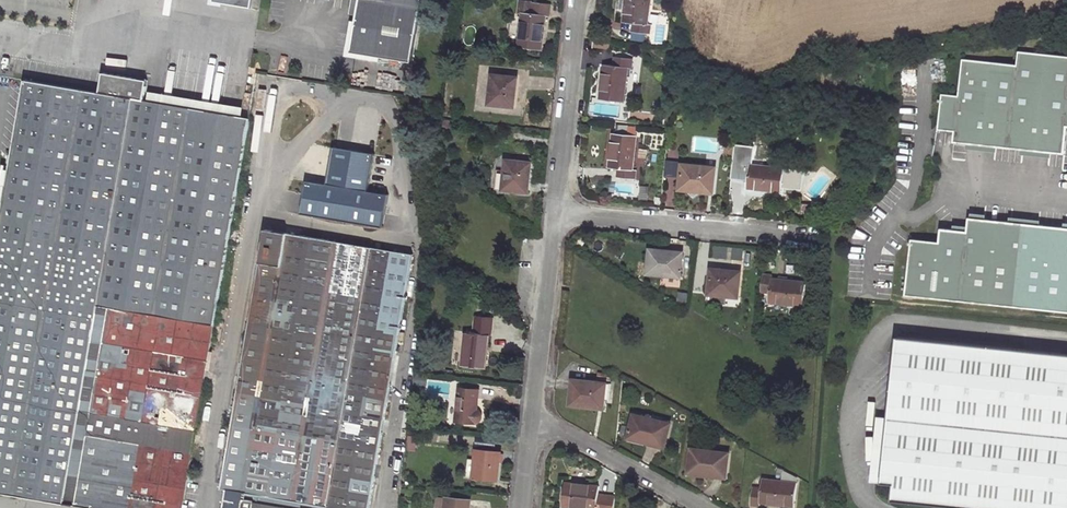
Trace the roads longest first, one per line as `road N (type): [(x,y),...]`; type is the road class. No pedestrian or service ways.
road 1 (residential): [(808,238),(555,213)]
road 2 (residential): [(555,213),(578,0)]
road 3 (residential): [(533,413),(555,213)]
road 4 (residential): [(533,413),(701,507)]

